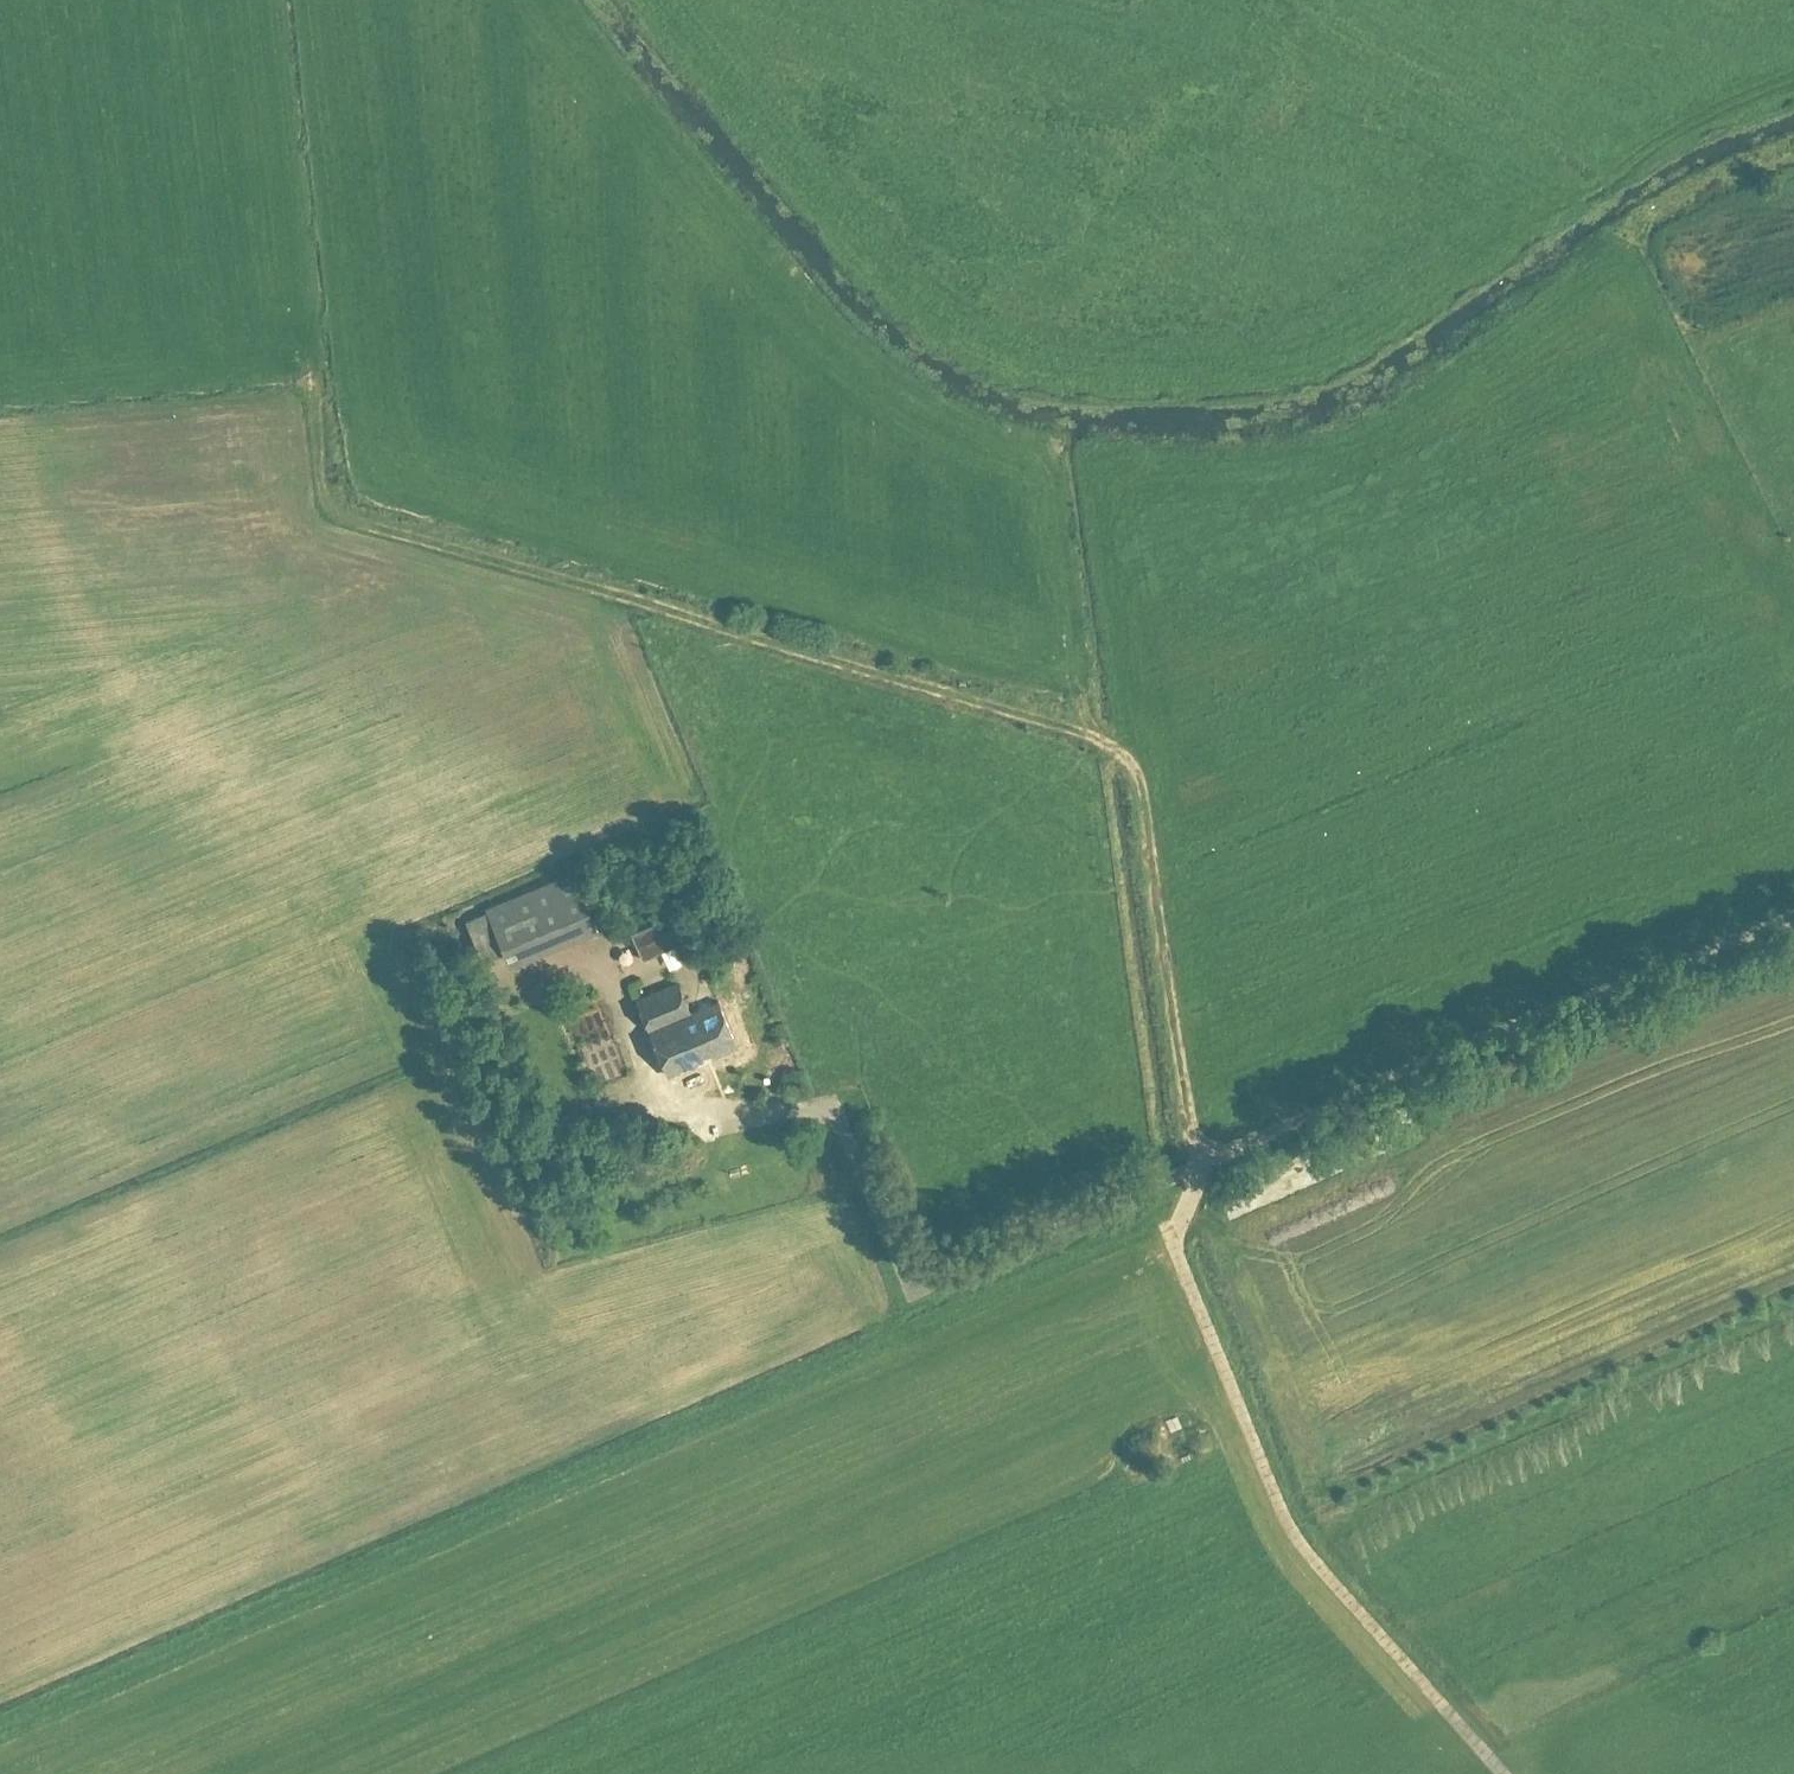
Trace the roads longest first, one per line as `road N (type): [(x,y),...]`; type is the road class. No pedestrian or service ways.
road 1 (track): [(316,358),(336,512),(1091,736)]
road 2 (track): [(1504,1773),(1295,1537),(1175,1237),(1196,1167)]
road 3 (track): [(1091,736),(1124,754),(1142,790),(1196,1167)]
road 4 (track): [(1091,736),(1080,678),(982,614)]

